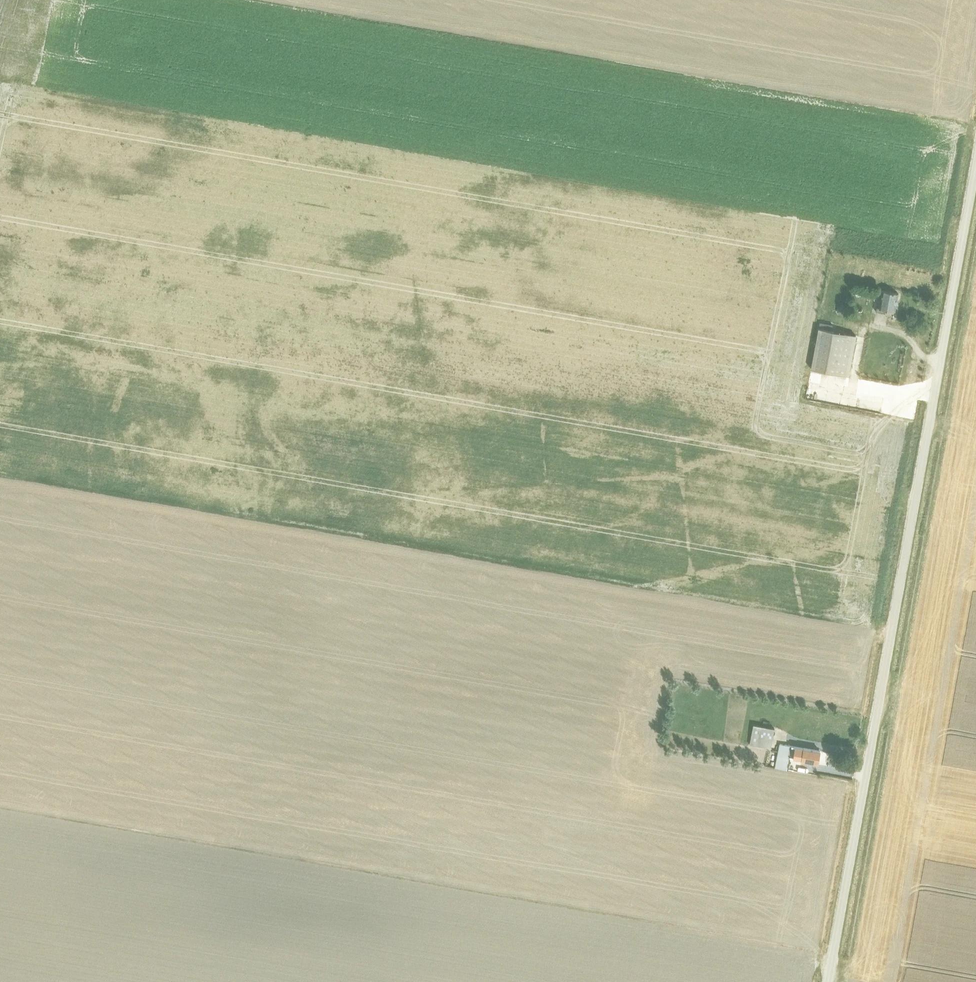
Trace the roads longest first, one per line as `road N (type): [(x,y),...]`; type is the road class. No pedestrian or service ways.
road 1 (unclassified): [(831,981),(975,170)]

